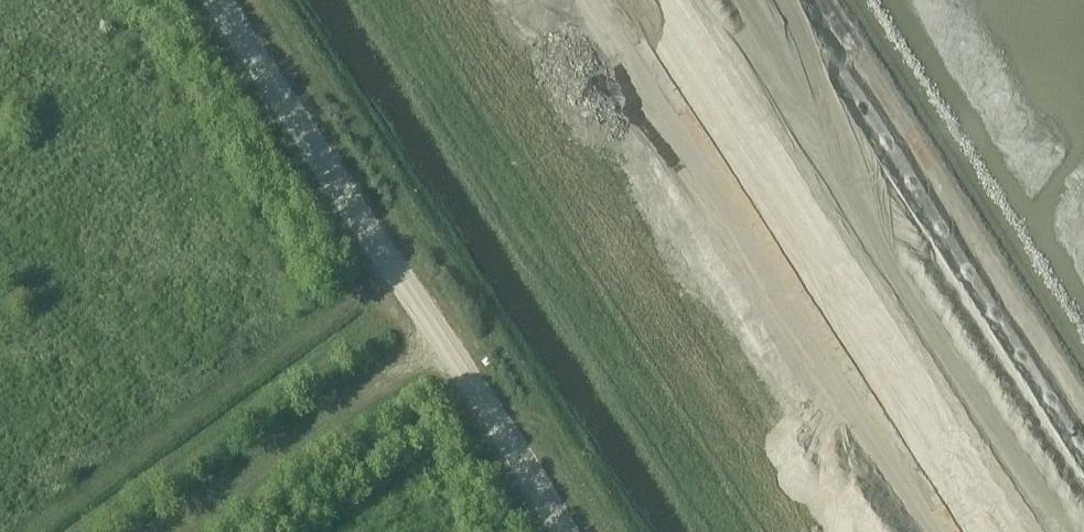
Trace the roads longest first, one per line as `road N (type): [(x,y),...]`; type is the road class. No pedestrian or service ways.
road 1 (track): [(1083,397),(829,0)]

